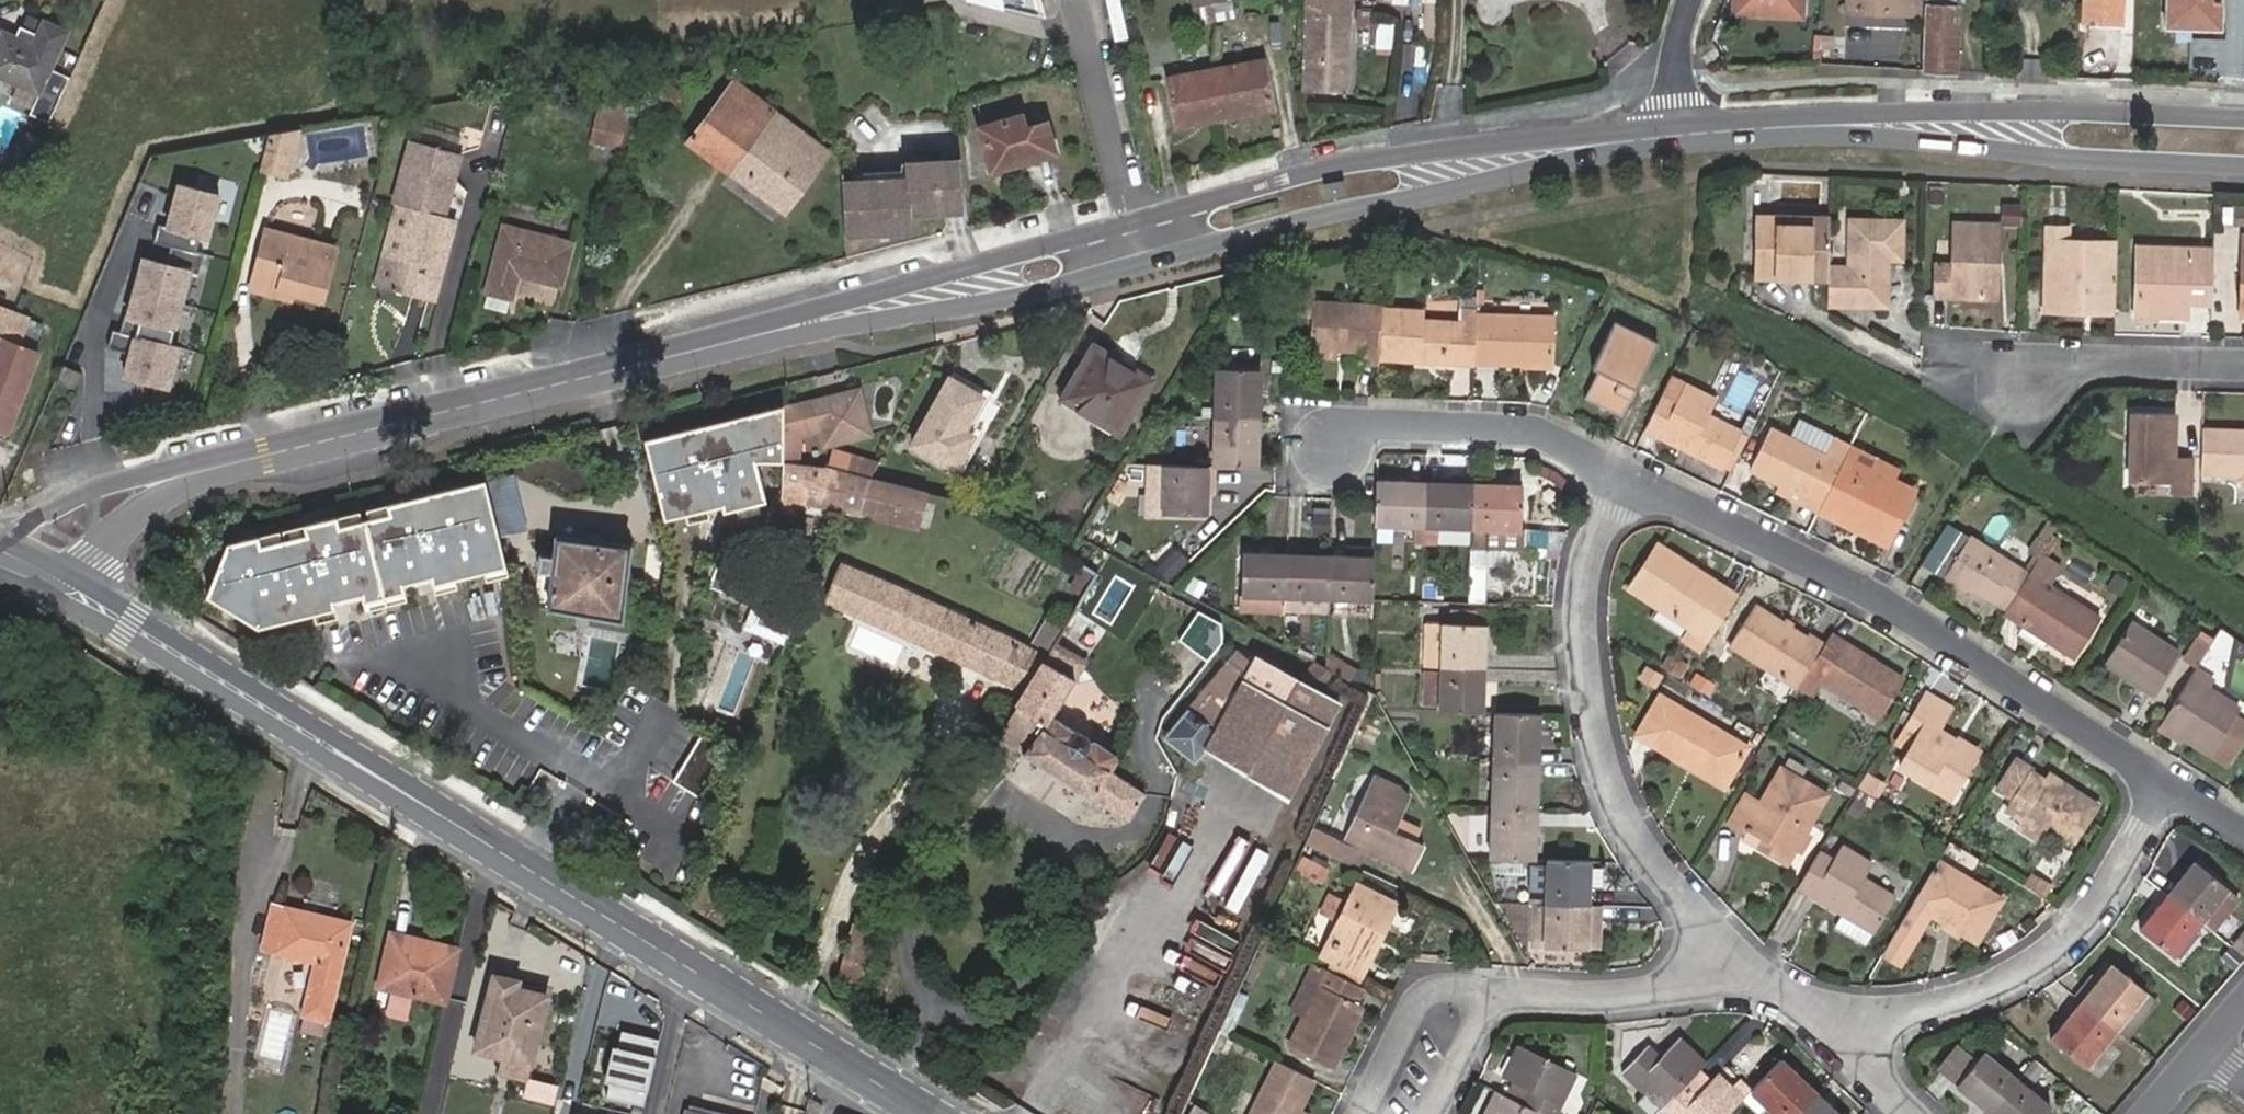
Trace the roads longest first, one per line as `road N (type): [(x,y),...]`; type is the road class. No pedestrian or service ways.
road 1 (primary): [(934,1113),(130,624)]
road 2 (residential): [(2166,786),(1892,608),(1621,477)]
road 3 (residential): [(1621,477),(1592,532),(1579,593),(1592,732),(1614,805),(1643,861),(1692,920),(1784,1000)]
road 4 (tertiary): [(787,327),(207,469)]
road 5 (residential): [(2166,786),(2076,932),(2005,982),(1877,1018),(1784,1000)]
road 6 (tertiary): [(1581,151),(1438,146),(1132,216)]
road 7 (tertiary): [(1143,262),(1581,151)]
road 8 (tertiary): [(1869,126),(2043,155),(2243,166)]
road 9 (tertiary): [(2243,119),(2049,111),(1869,126)]
road 10 (tertiary): [(1132,216),(914,279),(787,327)]
road 11 (tertiary): [(787,327),(963,304),(1143,262)]
road 12 (residential): [(1621,477),(1524,430),(1381,425),(1331,445)]
road 13 (residential): [(1784,1000),(1719,990),(1575,999),(1499,994)]
road 14 (residential): [(2243,364),(2071,362),(2017,383)]
road 15 (residential): [(1073,0),(1132,216)]
road 16 (tertiary): [(207,469),(99,491),(0,527)]
road 17 (residential): [(1499,994),(1444,989),(1420,998),(1360,1113)]
road 18 (tertiary): [(1869,126),(1671,134)]
road 19 (residential): [(1784,1000),(1909,1113)]
road 20 (tertiary): [(97,557),(140,507),(207,469)]
road 21 (residential): [(1671,134),(1674,76),(1693,0)]
road 22 (residential): [(1438,1113),(1499,994)]
road 23 (primary): [(130,624),(16,560)]

